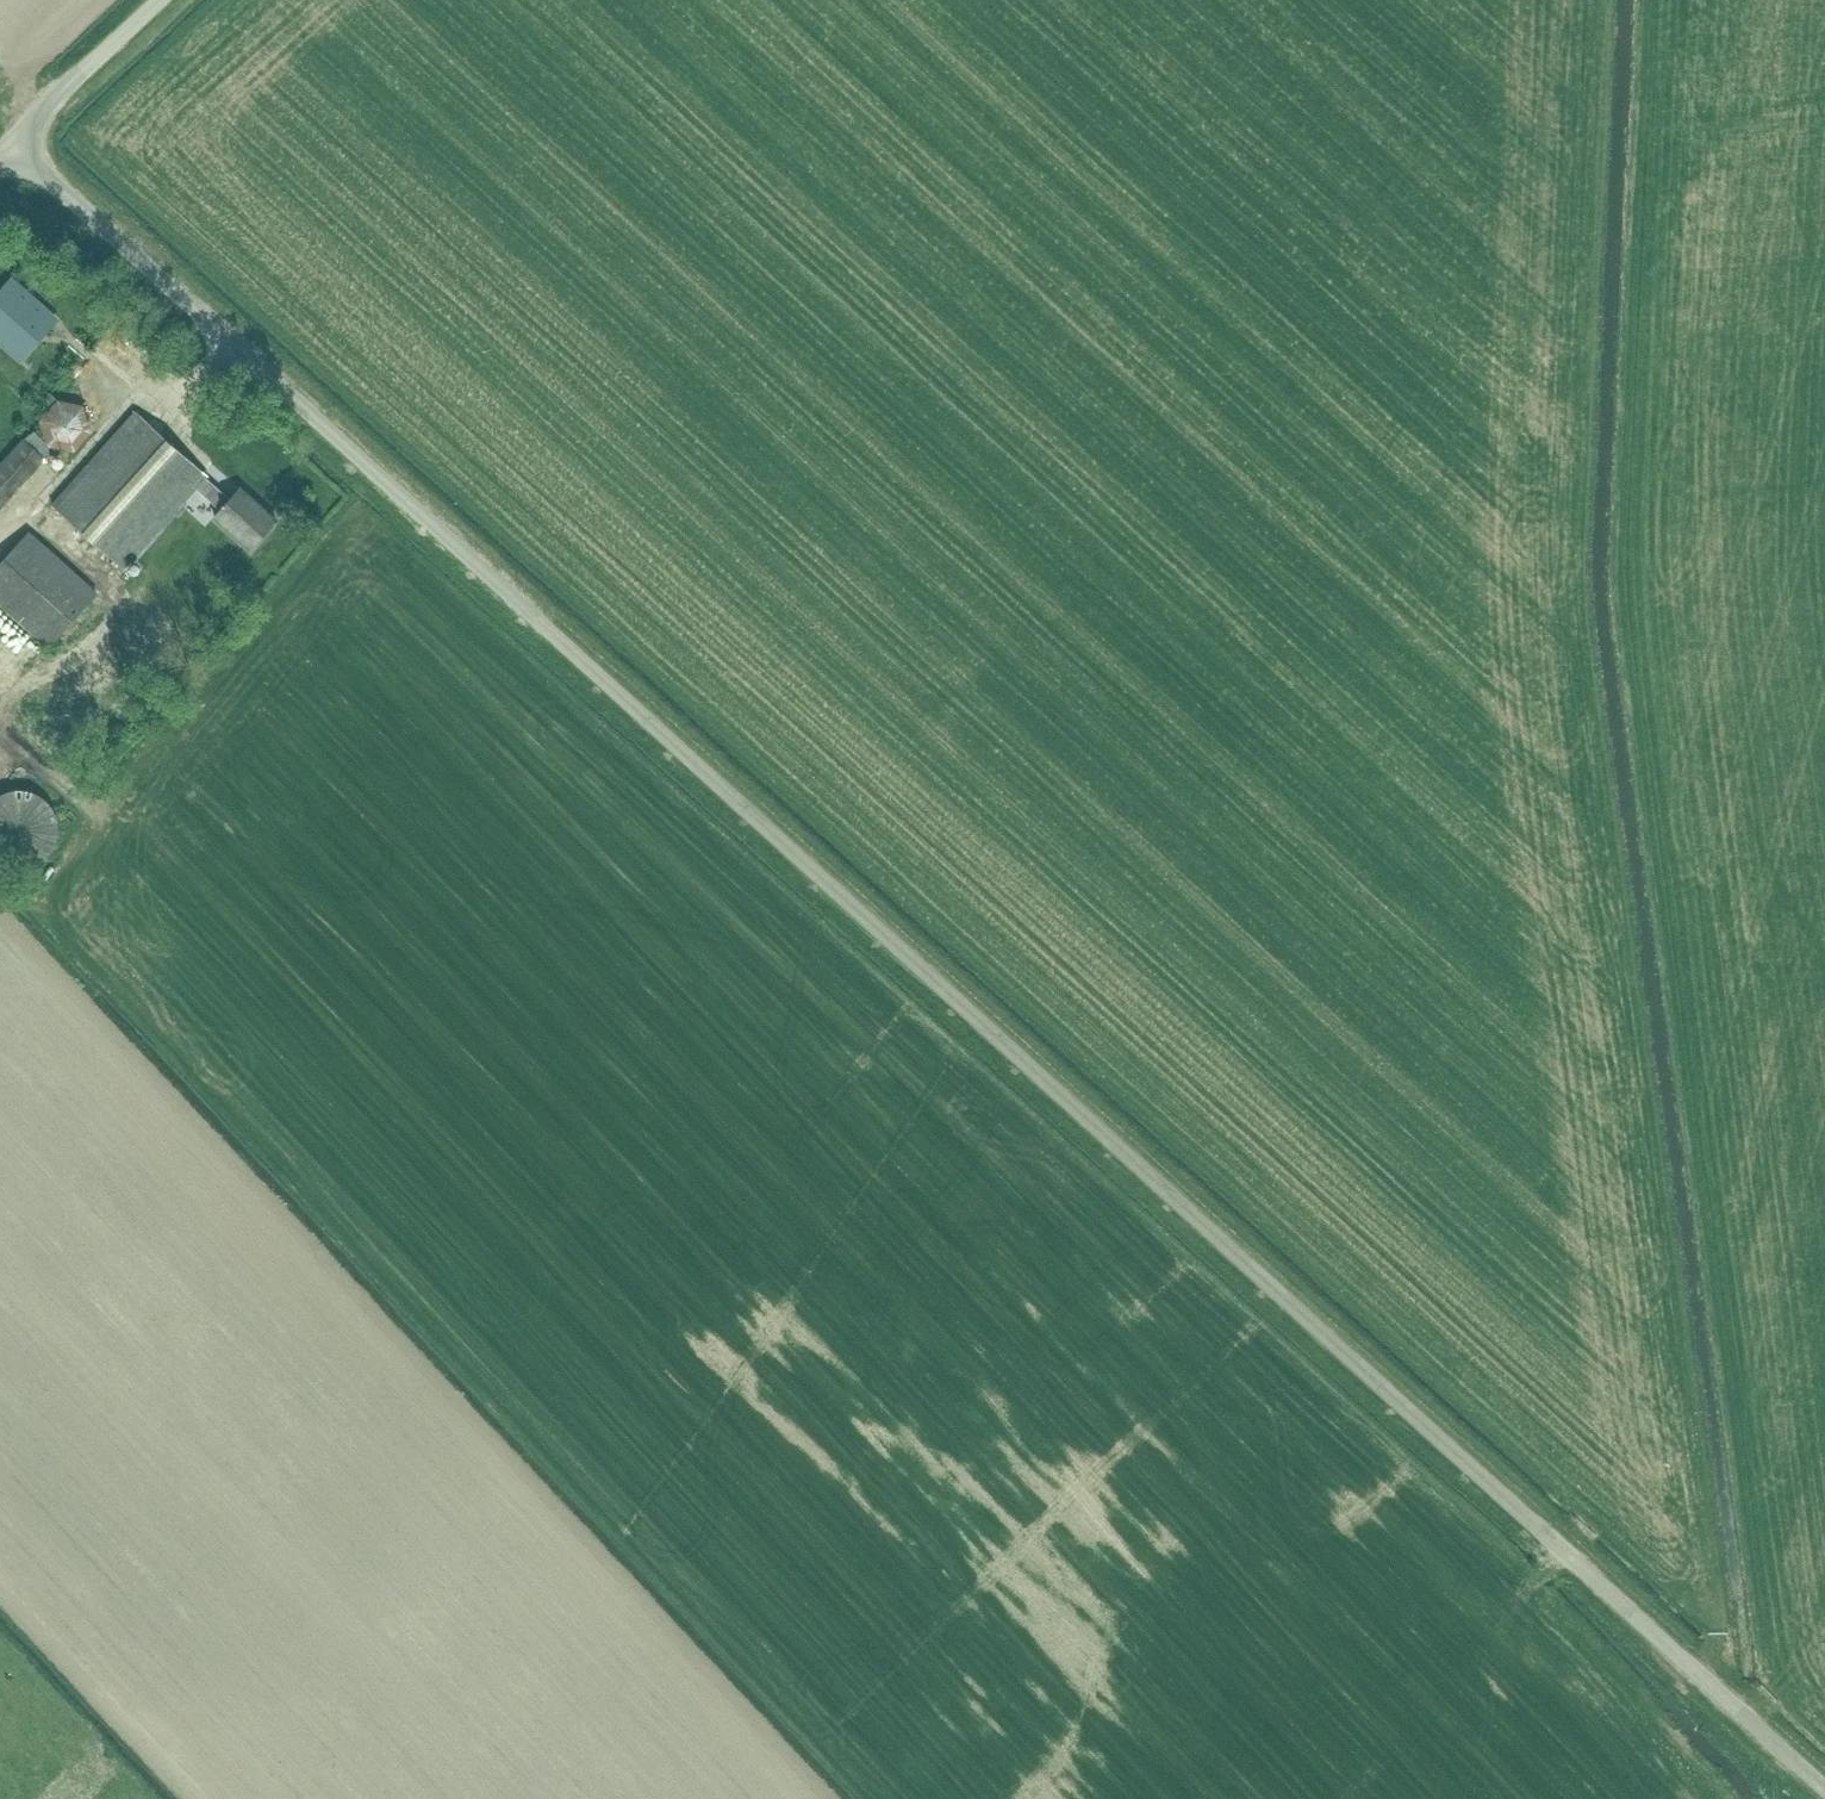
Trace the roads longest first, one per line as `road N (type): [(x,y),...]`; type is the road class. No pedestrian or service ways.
road 1 (unclassified): [(1824,1792),(9,140)]
road 2 (unclassified): [(157,0),(9,140)]

